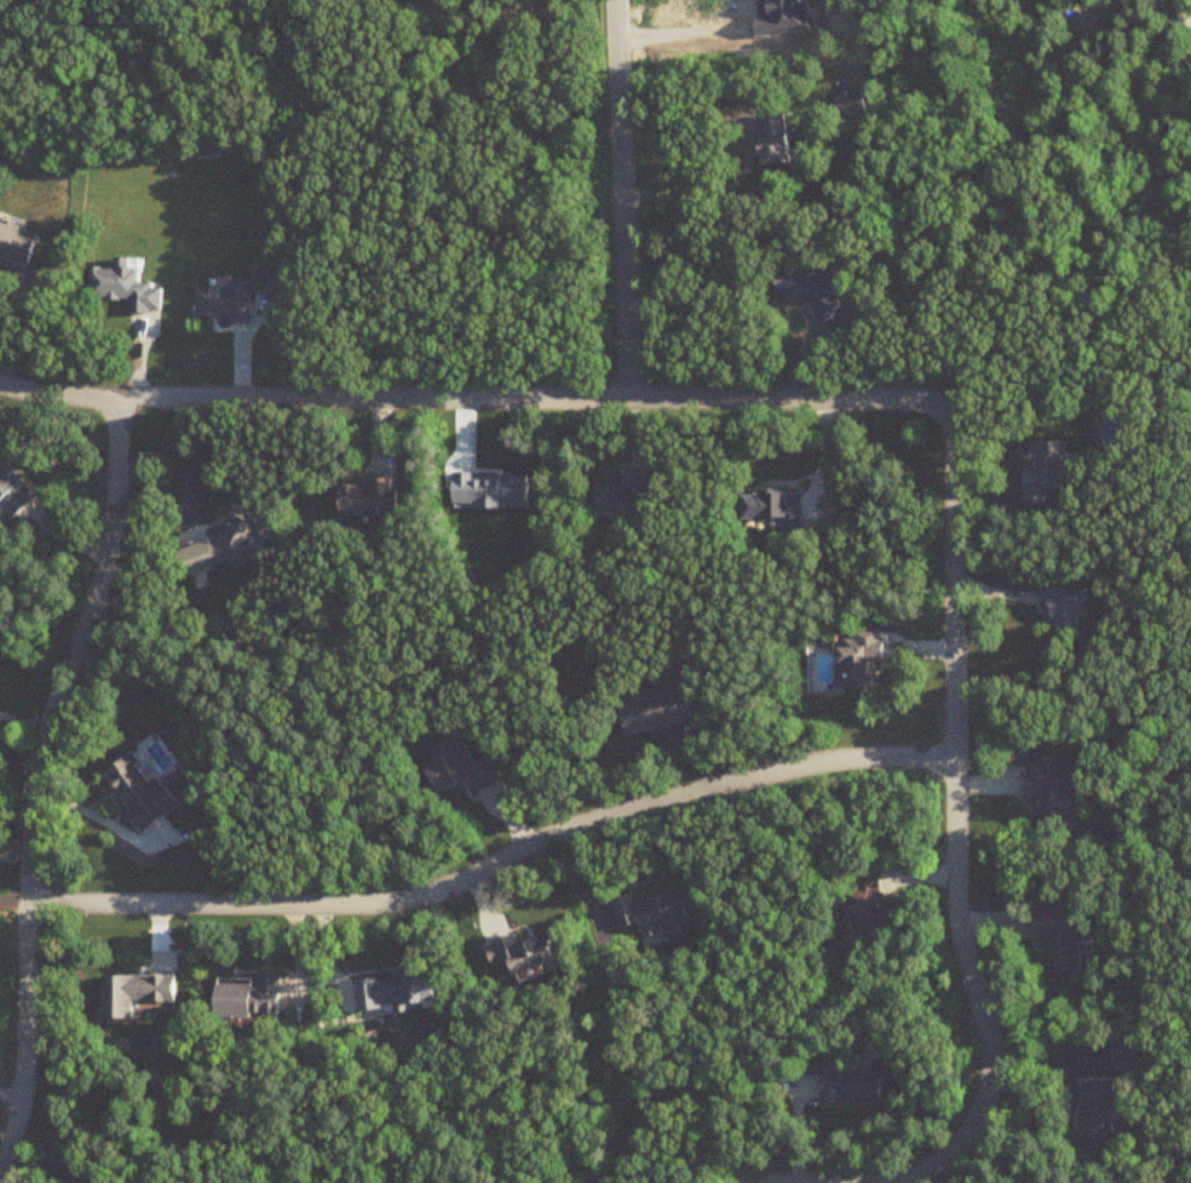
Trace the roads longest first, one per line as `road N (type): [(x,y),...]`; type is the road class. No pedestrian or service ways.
road 1 (residential): [(0,382),(116,398),(927,402),(949,418),(954,442),(956,674)]
road 2 (residential): [(24,906),(385,898),(453,884),(664,799),(784,768),(914,759),(955,770)]
road 3 (residential): [(116,398),(110,545),(48,714),(23,823),(23,1049),(0,1179)]
road 4 (residential): [(956,674),(953,900),(983,1017),(984,1096),(948,1159),(924,1173),(876,1182)]
road 5 (residential): [(619,0),(627,398)]

